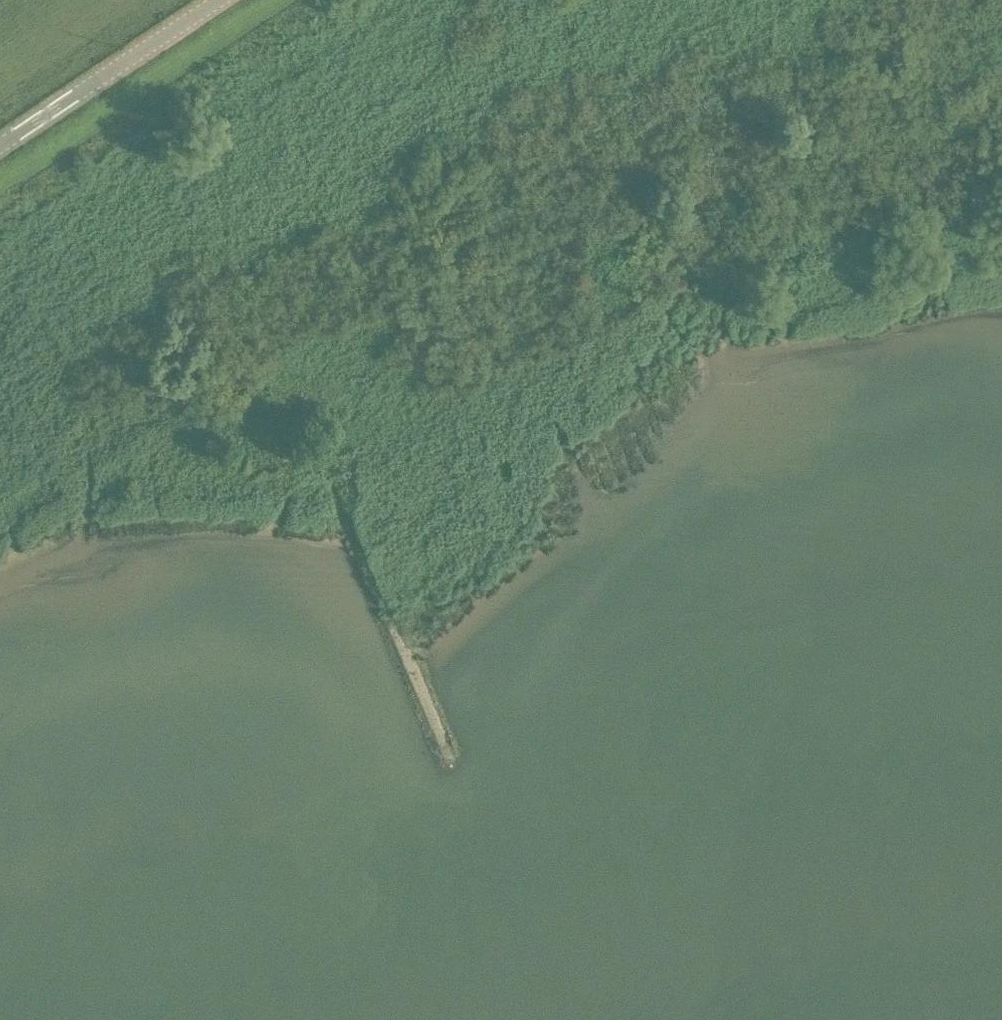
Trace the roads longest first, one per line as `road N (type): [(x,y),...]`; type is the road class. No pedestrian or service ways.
road 1 (tertiary): [(0,145),(219,0)]

